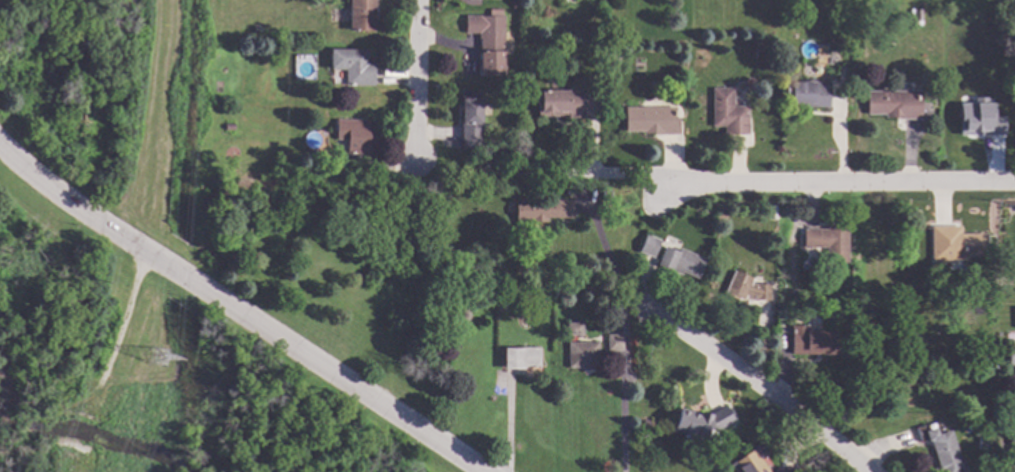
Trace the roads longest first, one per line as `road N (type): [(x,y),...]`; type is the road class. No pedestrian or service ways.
road 1 (residential): [(0,142),(98,221),(479,471)]
road 2 (residential): [(1014,179),(575,173)]
road 3 (residential): [(626,291),(877,471)]
road 4 (residential): [(415,162),(415,0)]

